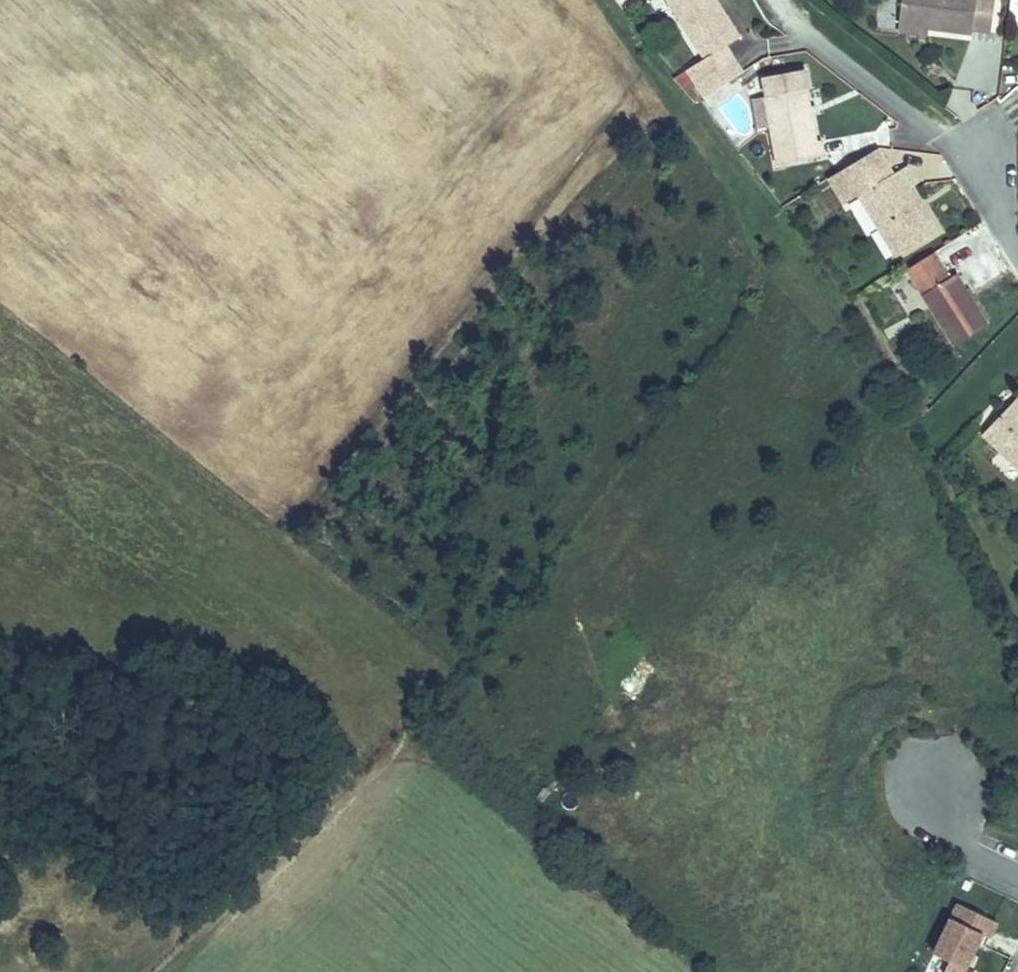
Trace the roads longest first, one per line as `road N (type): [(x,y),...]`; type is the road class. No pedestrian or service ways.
road 1 (track): [(405,730),(169,971)]
road 2 (residential): [(804,0),(963,139),(1017,241)]
road 3 (residential): [(943,790),(973,856),(1017,880)]

